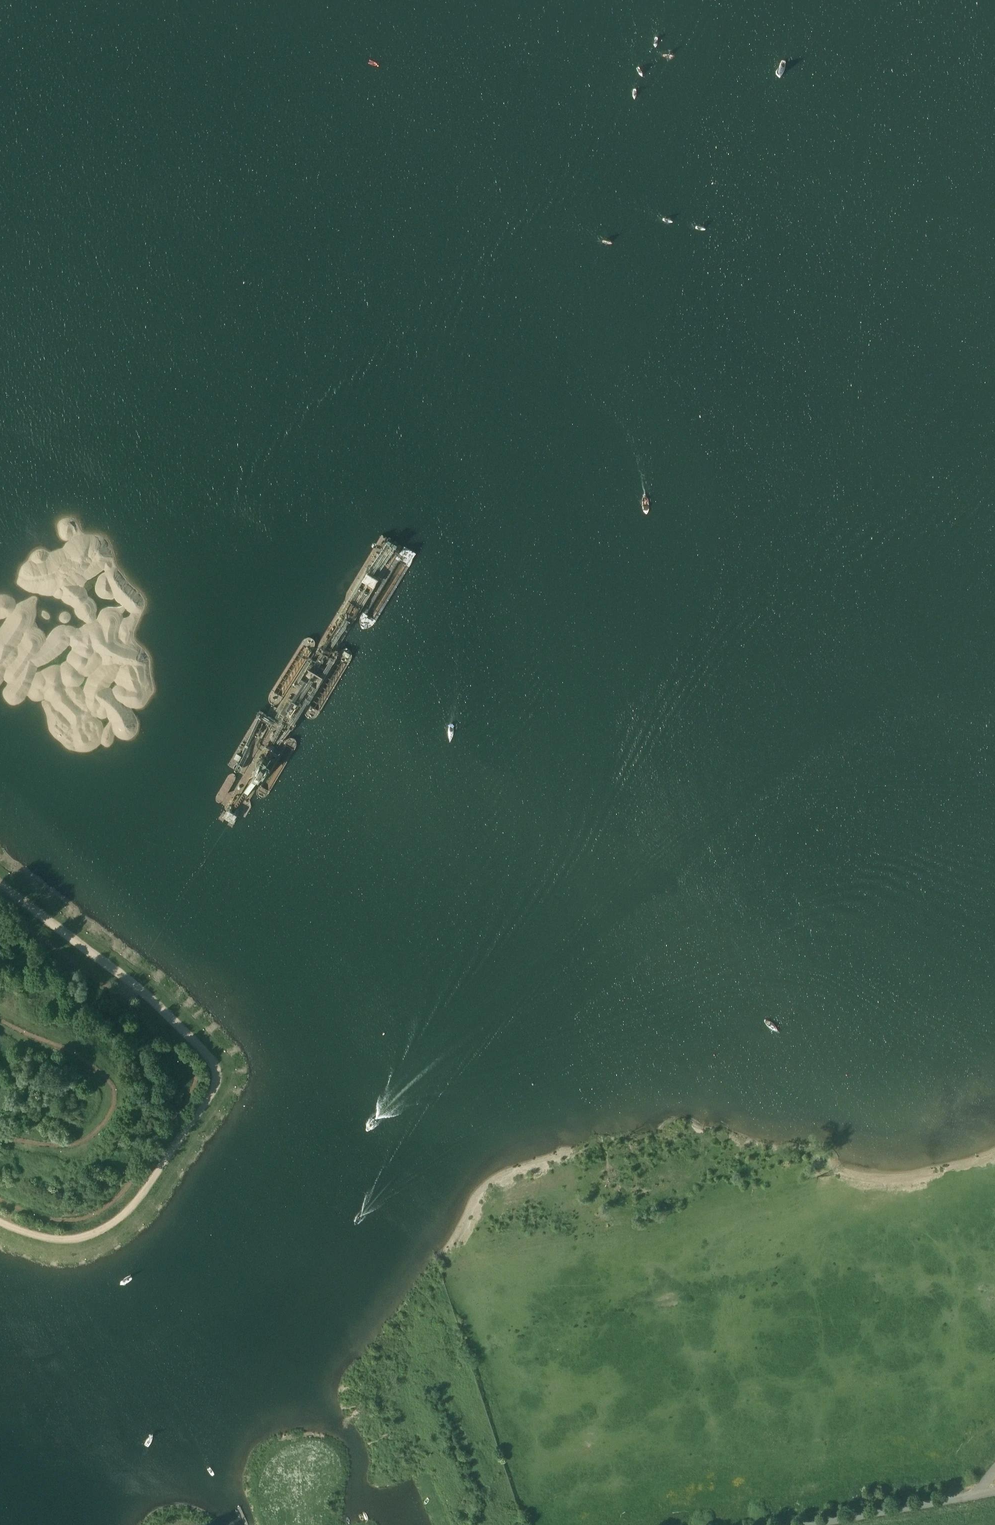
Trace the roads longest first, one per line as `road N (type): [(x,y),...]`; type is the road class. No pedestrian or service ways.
road 1 (track): [(0,890),(111,965),(204,1051),(215,1078),(118,1218),(50,1240),(0,1222)]
road 2 (unclassified): [(803,1524),(978,1492)]

